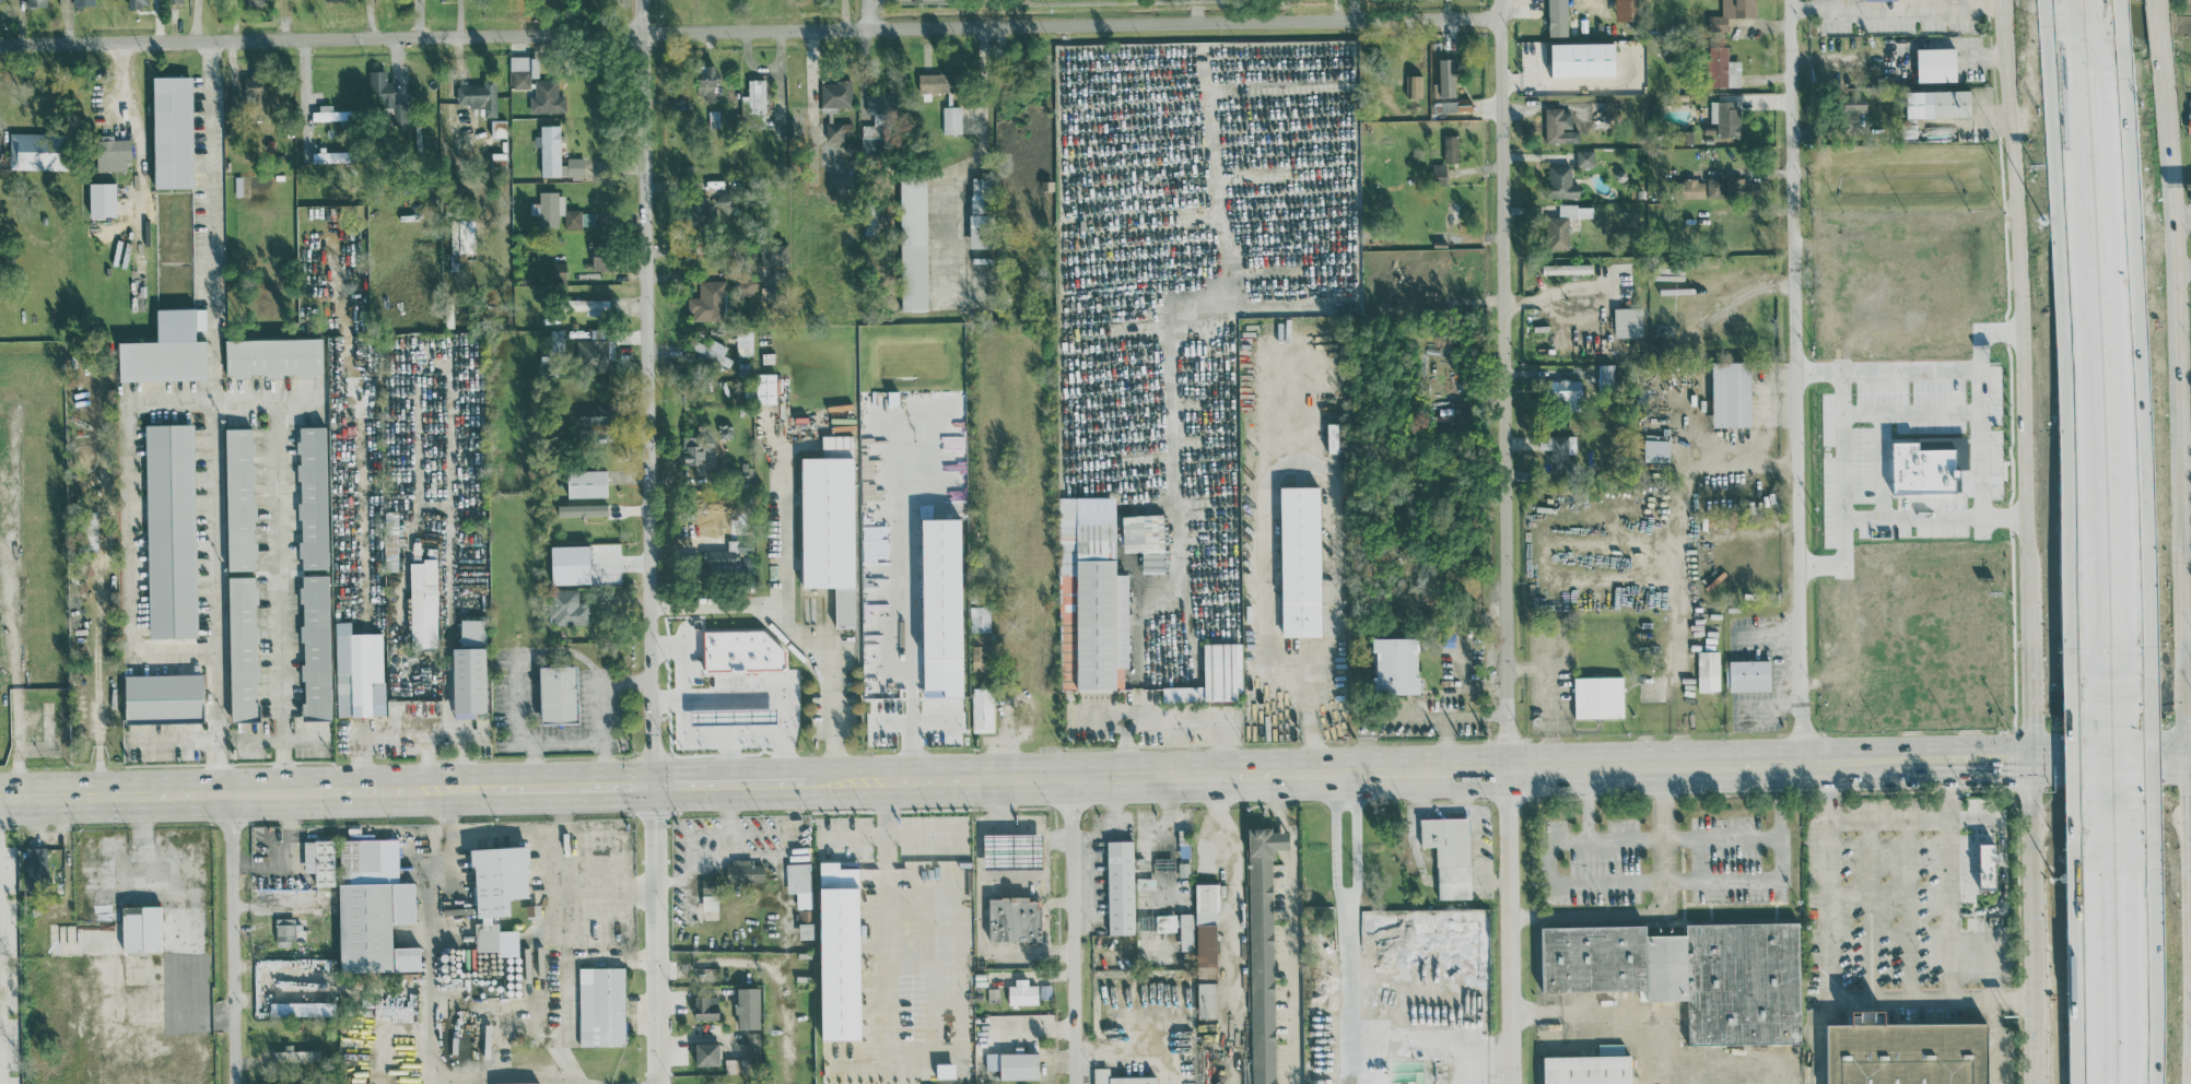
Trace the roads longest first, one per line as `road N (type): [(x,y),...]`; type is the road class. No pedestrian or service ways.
road 1 (residential): [(0,46),(1510,16)]
road 2 (secondary): [(834,777),(2190,752)]
road 3 (residential): [(642,0),(659,1083)]
road 4 (residential): [(1509,0),(1511,712),(1520,916)]
road 5 (residential): [(1791,0),(1802,759)]
road 6 (primary): [(2187,752),(2163,57)]
road 7 (motorway): [(2070,8),(2086,321),(2081,692)]
road 8 (motorway): [(2135,691),(2095,25)]
road 9 (primary): [(2002,0),(2028,520)]
road 10 (secondary): [(0,793),(499,783)]
road 11 (residential): [(14,792),(14,425)]
road 12 (primary): [(2028,755),(2035,1083)]
road 13 (residential): [(1069,773),(1079,1083)]
road 14 (residential): [(229,789),(234,1083)]
road 15 (motorway): [(2142,1083),(2137,850)]
road 16 (motorway): [(2087,852),(2094,1083)]
road 17 (primary): [(2030,668),(2044,699),(2070,715),(2147,715),(2186,681)]
road 18 (primary): [(2189,837),(2175,810),(2156,800),(2067,800),(2049,808),(2030,834)]
road 19 (residential): [(1520,916),(1520,1083)]
road 20 (motorway): [(2081,692),(2087,852)]
road 21 (motorway): [(2137,850),(2135,691)]
road 22 (primary): [(2032,600),(2028,755)]
road 23 (secondary): [(499,783),(653,780)]
road 24 (secondary): [(653,780),(805,778)]

